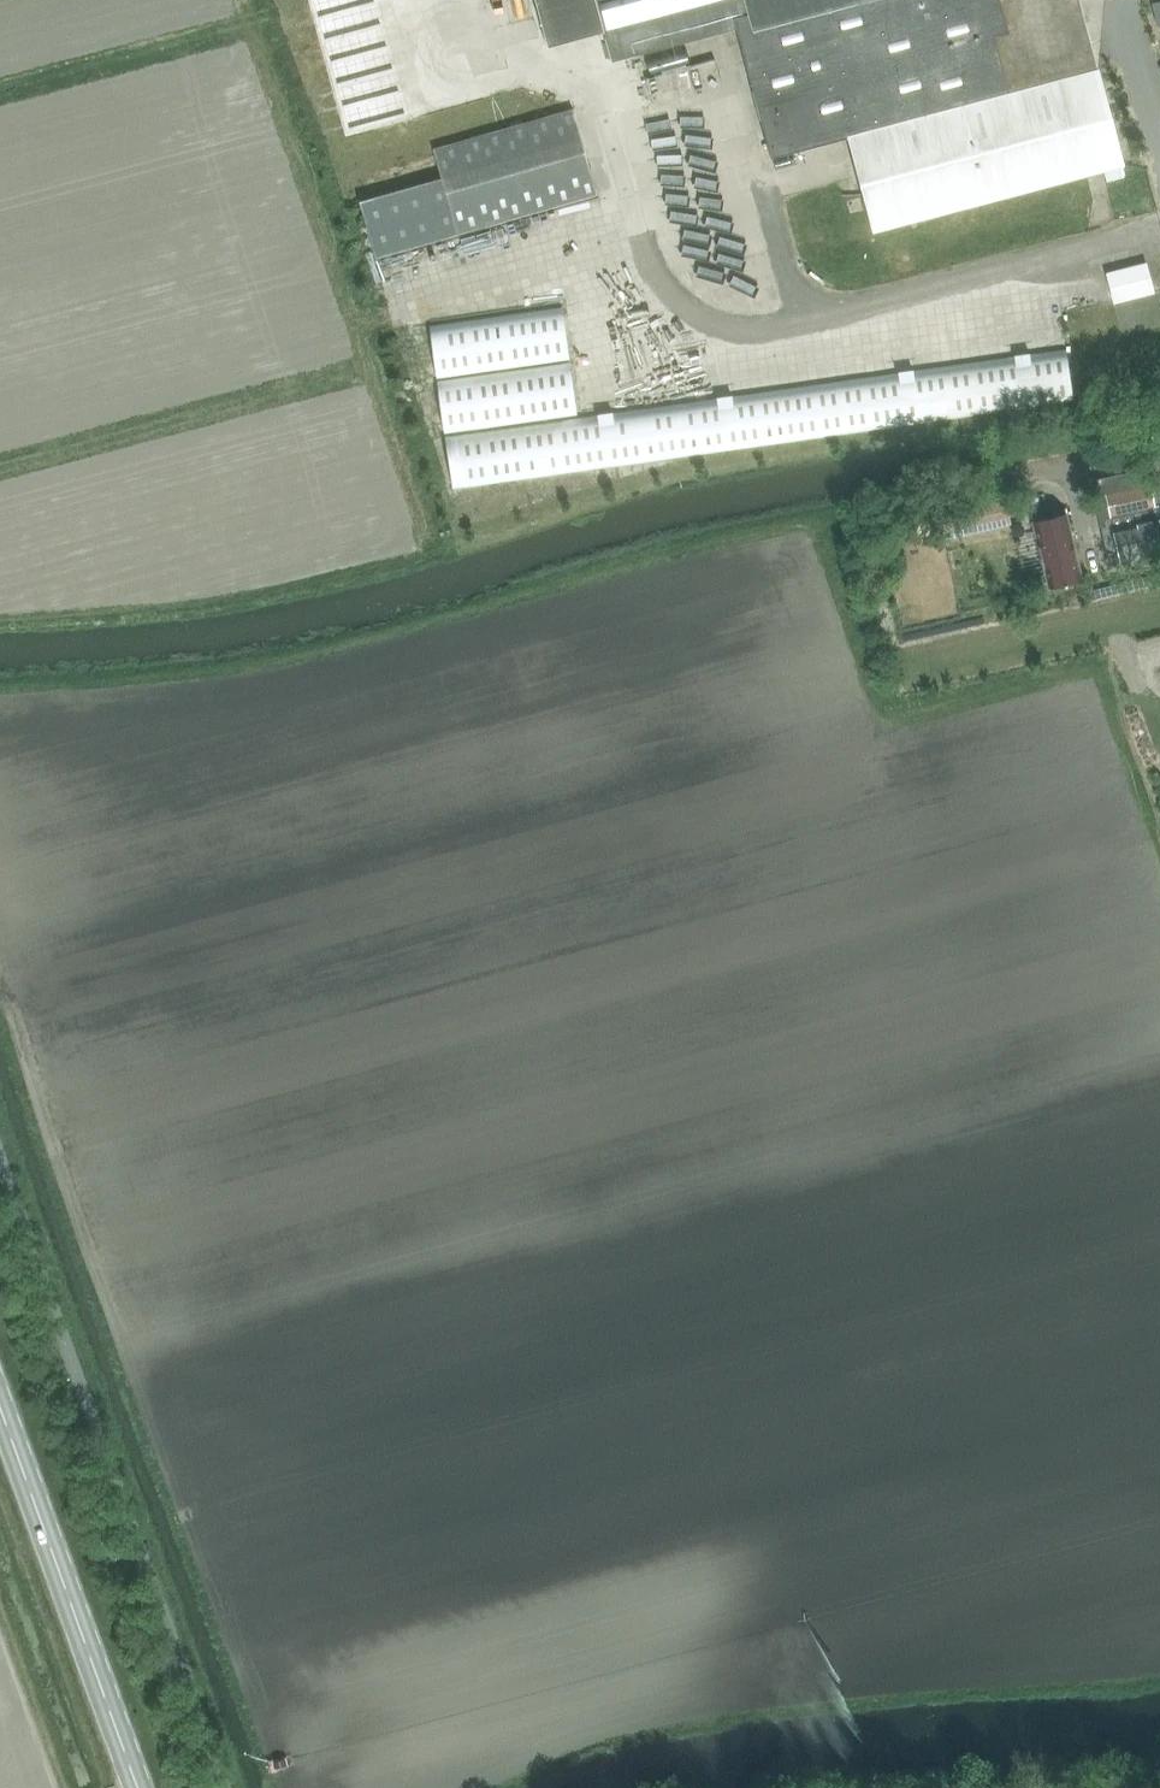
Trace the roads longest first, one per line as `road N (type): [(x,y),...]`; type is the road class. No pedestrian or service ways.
road 1 (tertiary): [(138,1787),(0,1407)]

